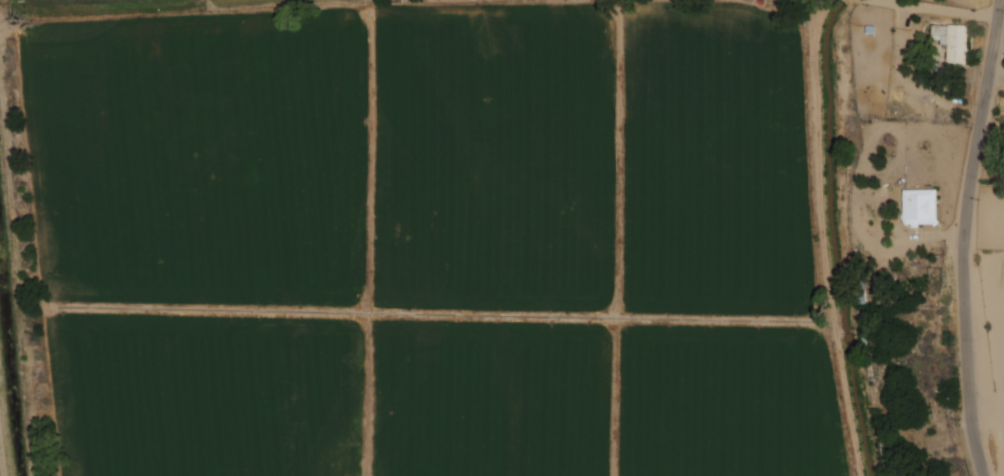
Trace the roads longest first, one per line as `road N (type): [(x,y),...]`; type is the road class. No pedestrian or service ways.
road 1 (tertiary): [(1003,0),(967,222),(972,391),(986,475)]

